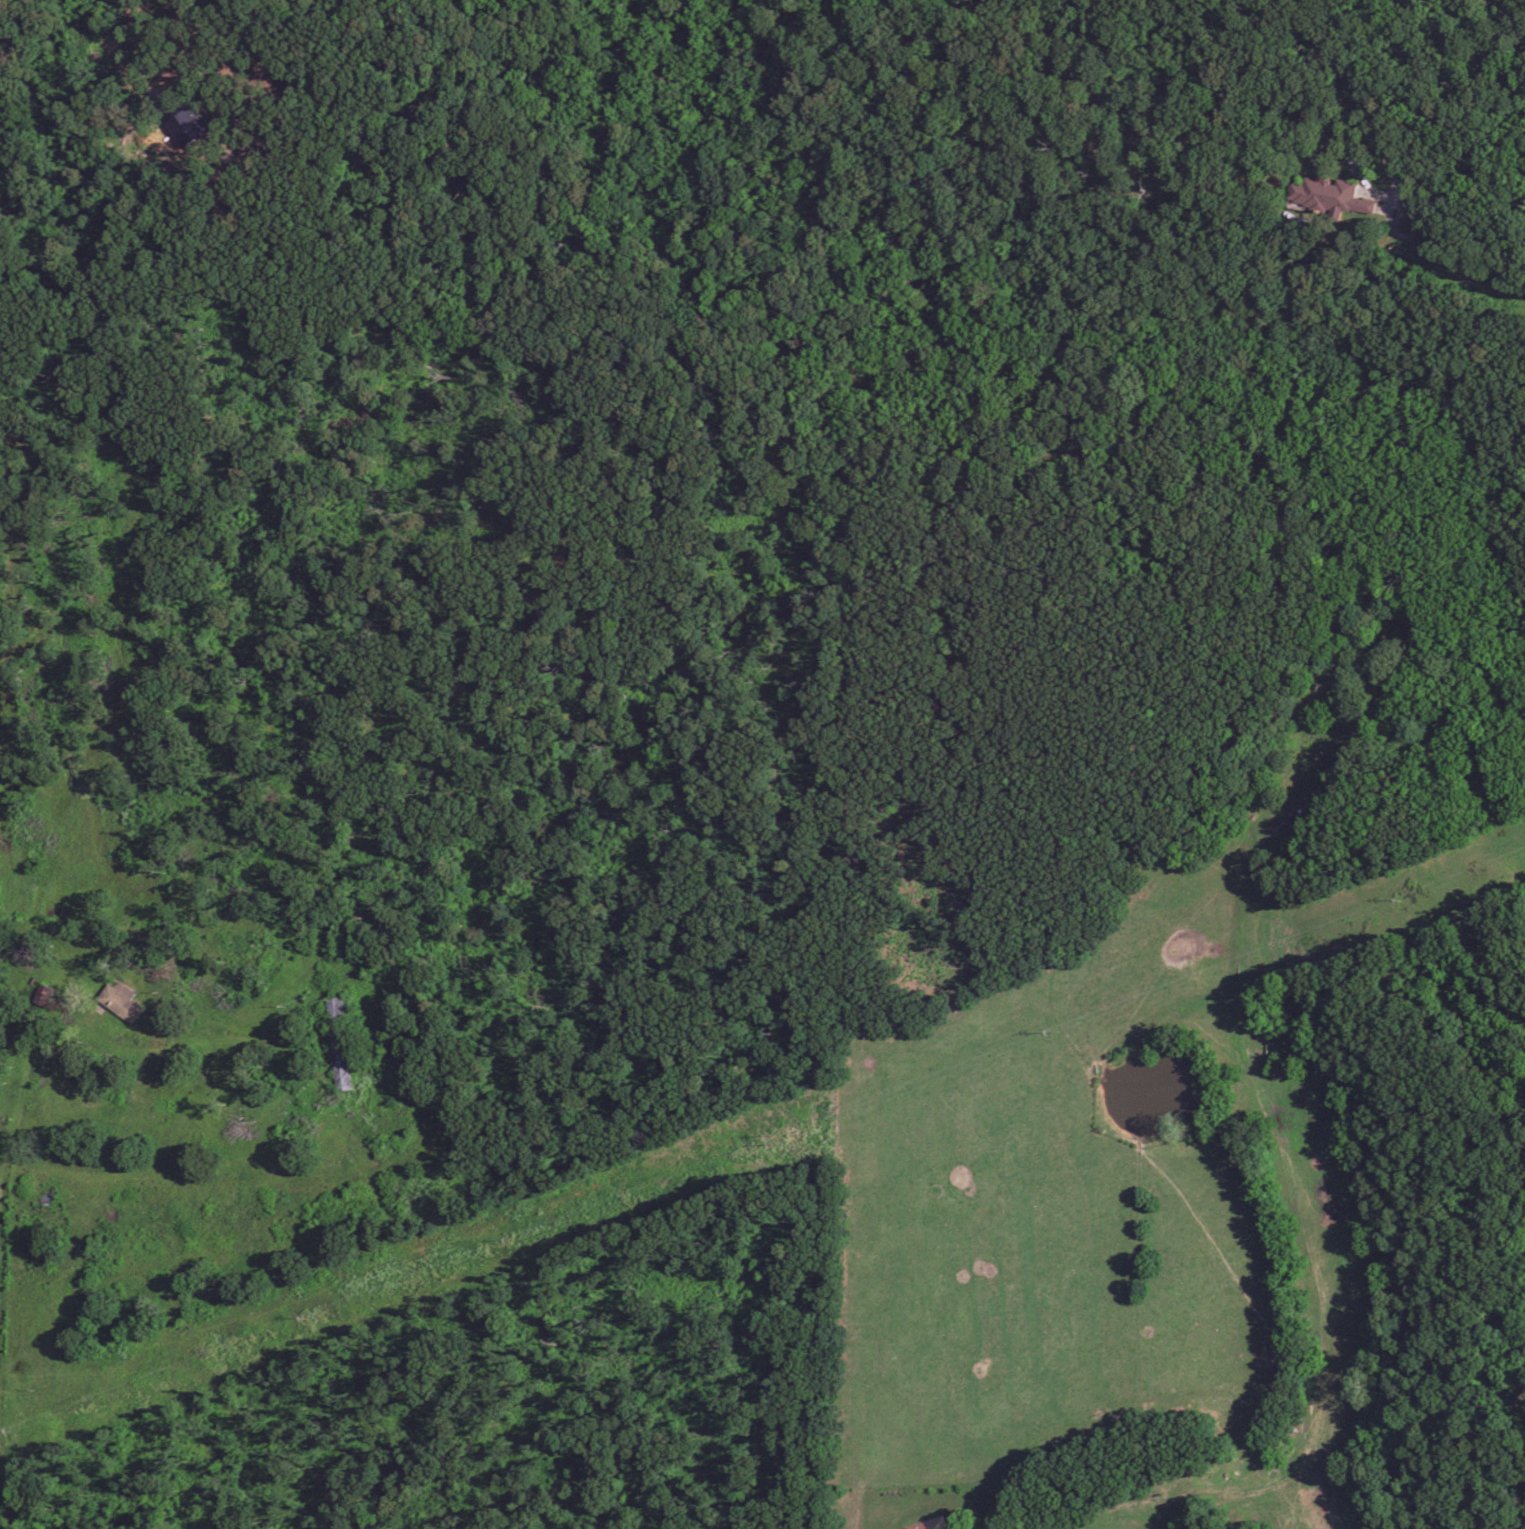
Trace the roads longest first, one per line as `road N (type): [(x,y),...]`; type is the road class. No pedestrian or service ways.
road 1 (residential): [(0,1338),(4,1187),(41,1052)]

